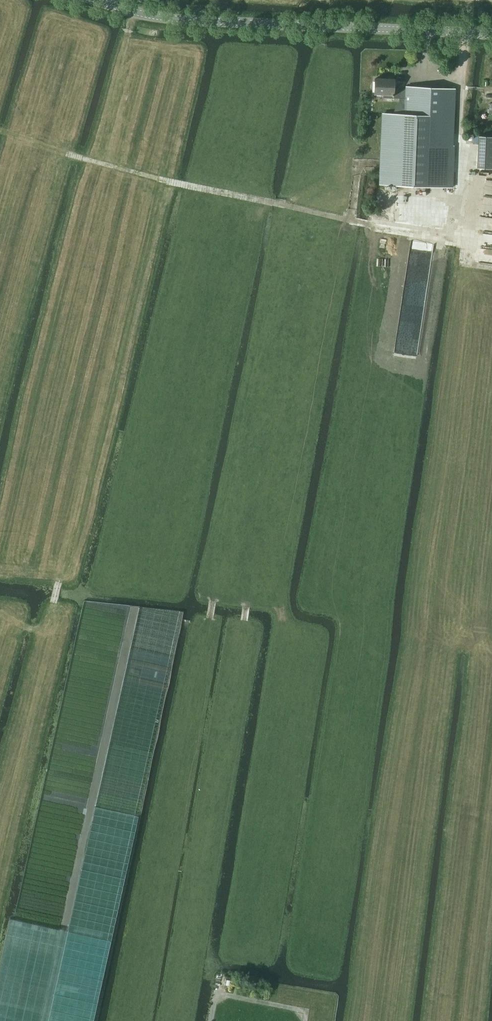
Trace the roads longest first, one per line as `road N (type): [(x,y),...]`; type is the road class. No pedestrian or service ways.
road 1 (unclassified): [(491,35),(167,15),(103,0)]

